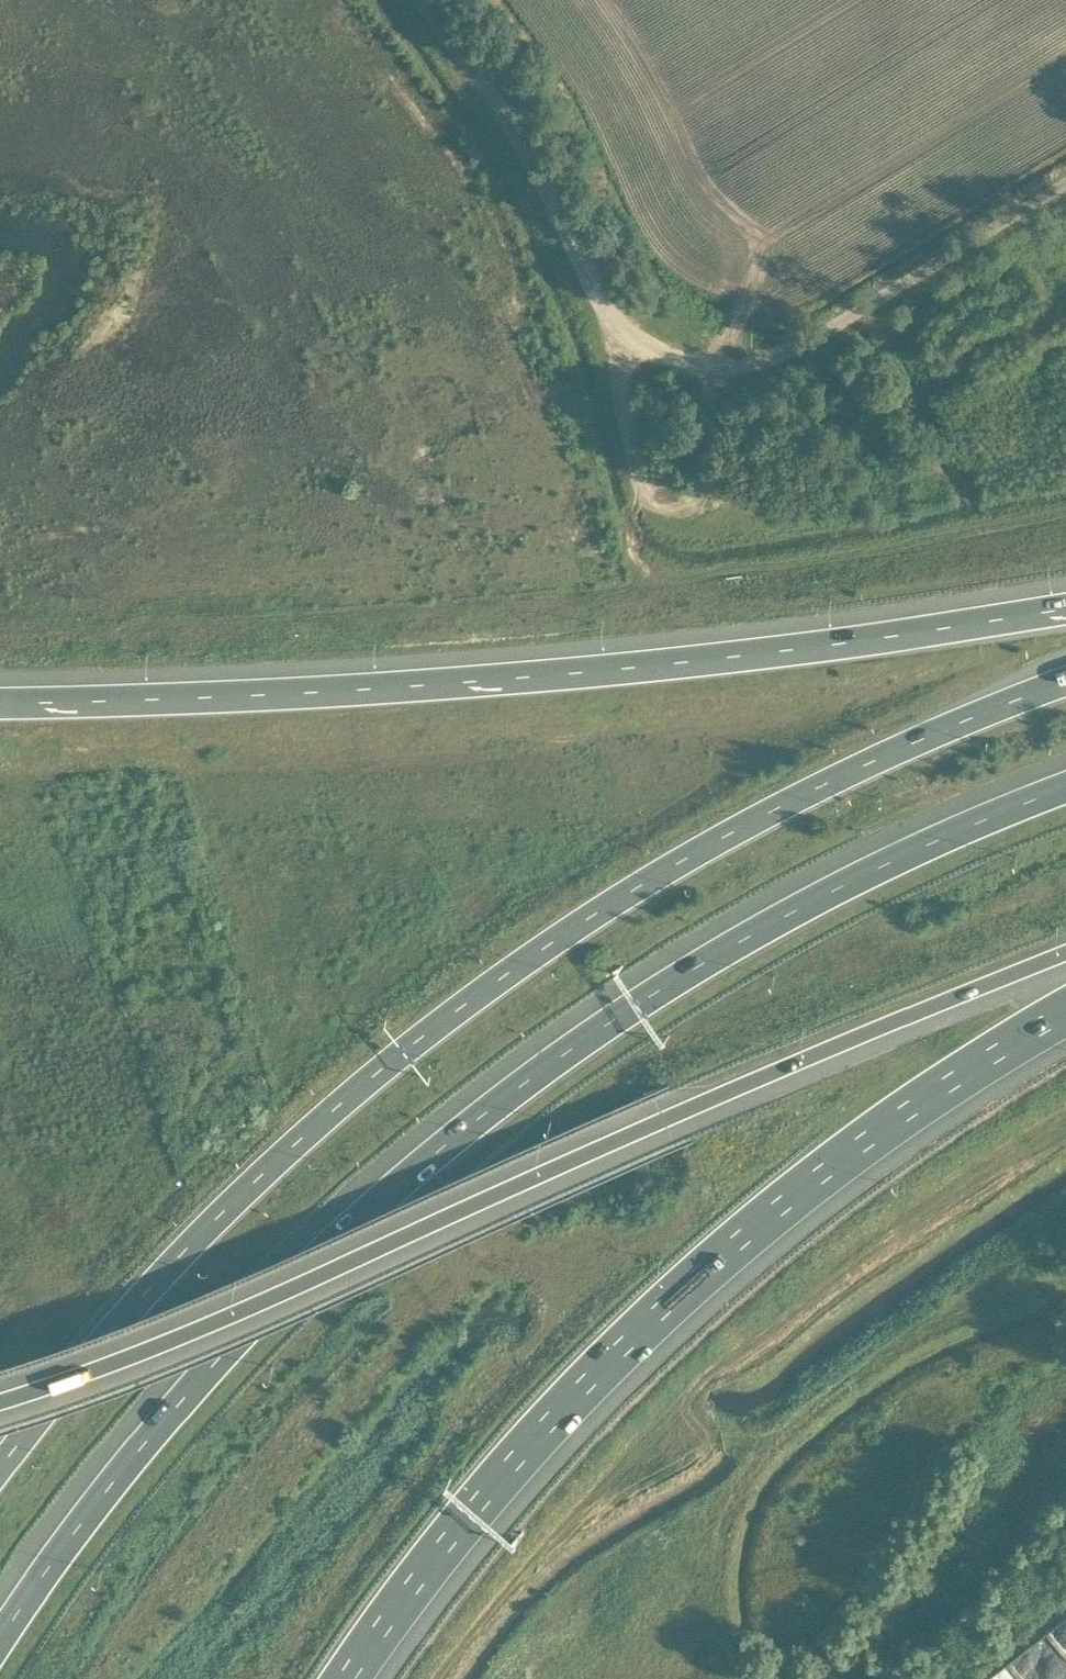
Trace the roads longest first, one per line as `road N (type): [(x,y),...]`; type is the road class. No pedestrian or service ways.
road 1 (motorway): [(1065,791),(817,900),(686,973),(428,1155),(223,1352),(111,1484),(0,1638)]
road 2 (trunk): [(937,737),(768,816),(487,990),(349,1097),(233,1203),(0,1463)]
road 3 (motorway): [(0,1390),(199,1319),(1065,954)]
road 4 (motorway): [(1065,609),(604,670),(0,704)]
road 5 (motorway): [(346,1678),(458,1525),(683,1282),(923,1097),(1065,1010)]
road 6 (unclassified): [(417,0),(503,117),(600,303),(648,350),(721,366),(771,355),(857,313),(1065,182)]
road 7 (track): [(1065,1145),(790,1314),(536,1553),(444,1678)]
road 8 (motorway): [(1065,680),(937,737)]

